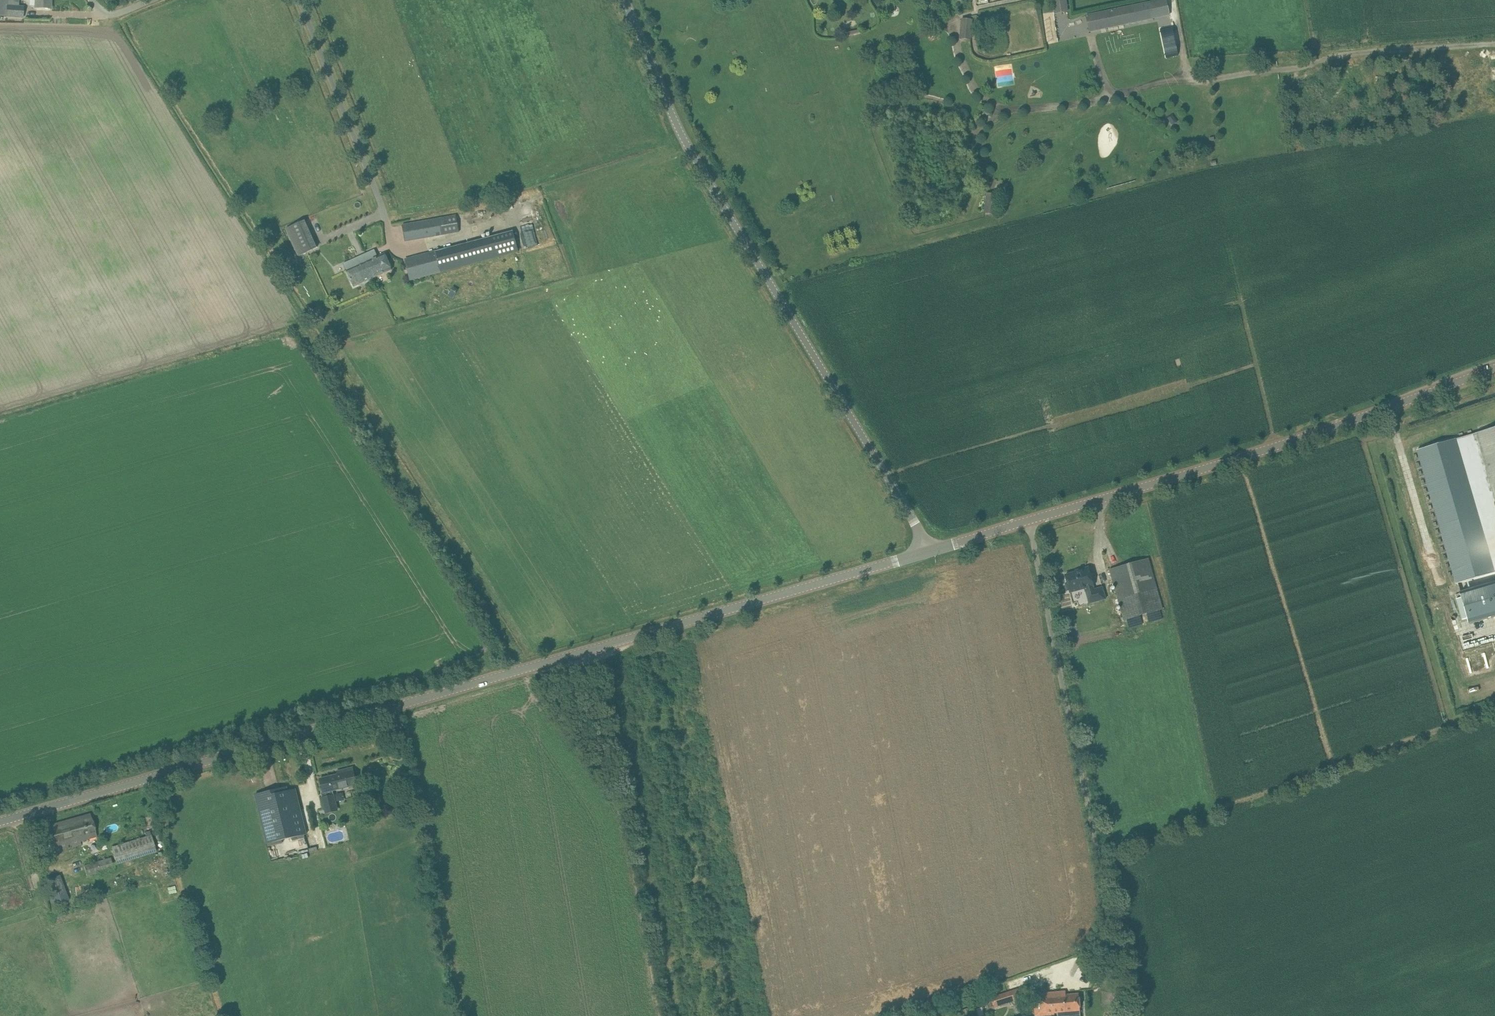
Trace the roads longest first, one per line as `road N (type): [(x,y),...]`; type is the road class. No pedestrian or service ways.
road 1 (unclassified): [(0,822),(927,551)]
road 2 (unclassified): [(927,551),(679,128),(625,0)]
road 3 (unclassified): [(927,551),(1319,432),(1494,368)]

